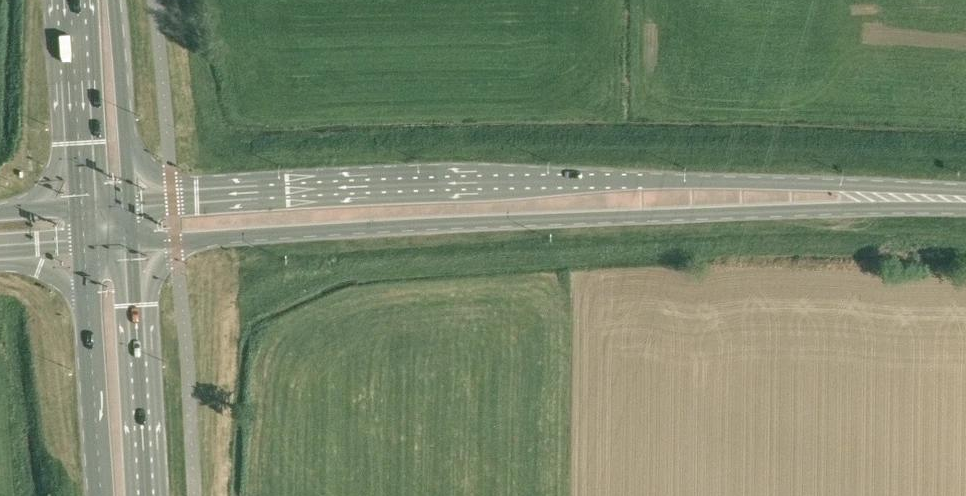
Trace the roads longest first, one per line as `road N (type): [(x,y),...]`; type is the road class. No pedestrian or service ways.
road 1 (primary): [(178,242),(402,225),(965,211)]
road 2 (primary): [(965,192),(485,184),(197,197)]
road 3 (primary): [(147,495),(138,305)]
road 4 (primary): [(90,308),(100,495)]
road 5 (primary): [(127,146),(116,0)]
road 6 (primary): [(82,105),(54,178),(23,211)]

